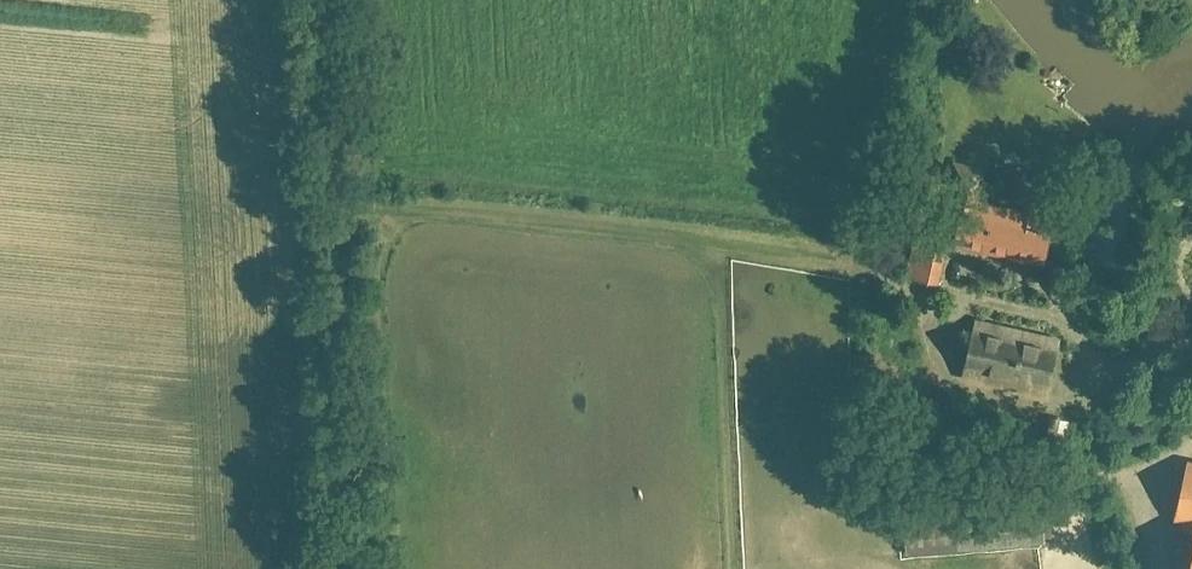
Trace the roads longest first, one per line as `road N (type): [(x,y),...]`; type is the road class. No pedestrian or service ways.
road 1 (residential): [(321,0),(343,568)]

